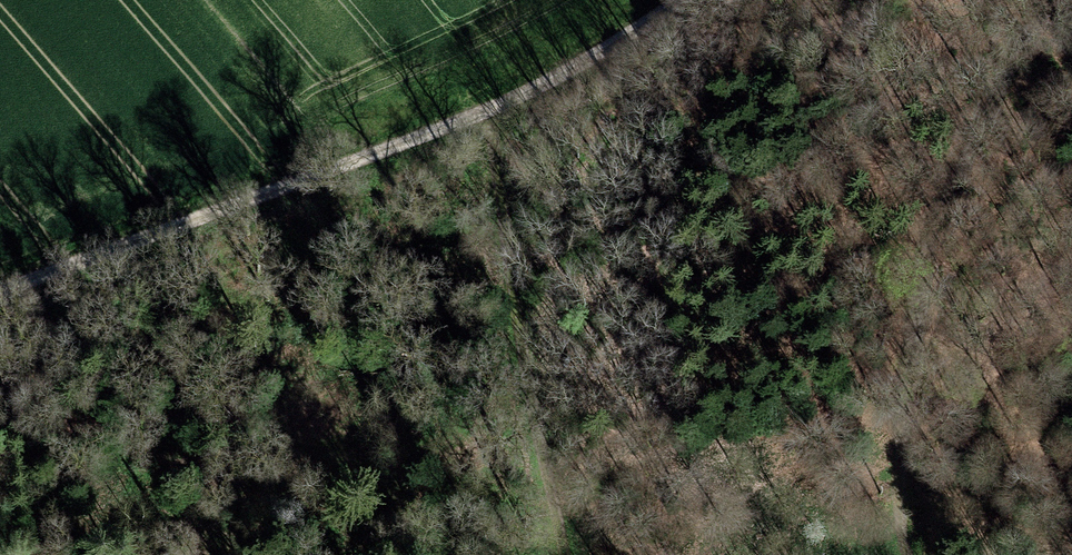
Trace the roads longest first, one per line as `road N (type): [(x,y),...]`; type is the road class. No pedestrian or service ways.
road 1 (track): [(674,0),(627,38),(432,135),(0,291)]
road 2 (track): [(1000,554),(1048,317),(1033,167),(1071,130)]
road 3 (track): [(550,554),(528,430),(432,135)]

